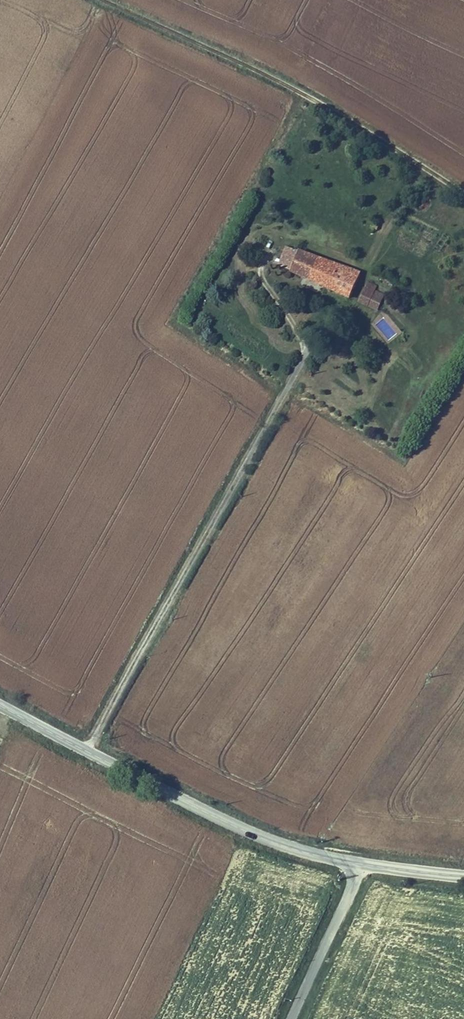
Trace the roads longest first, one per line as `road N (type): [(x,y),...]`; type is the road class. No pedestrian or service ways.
road 1 (track): [(463,200),(256,76),(86,0)]
road 2 (tertiary): [(0,707),(250,834),(361,865)]
road 3 (unclassified): [(292,1018),(361,865)]
road 4 (track): [(351,305),(380,238),(423,173)]

